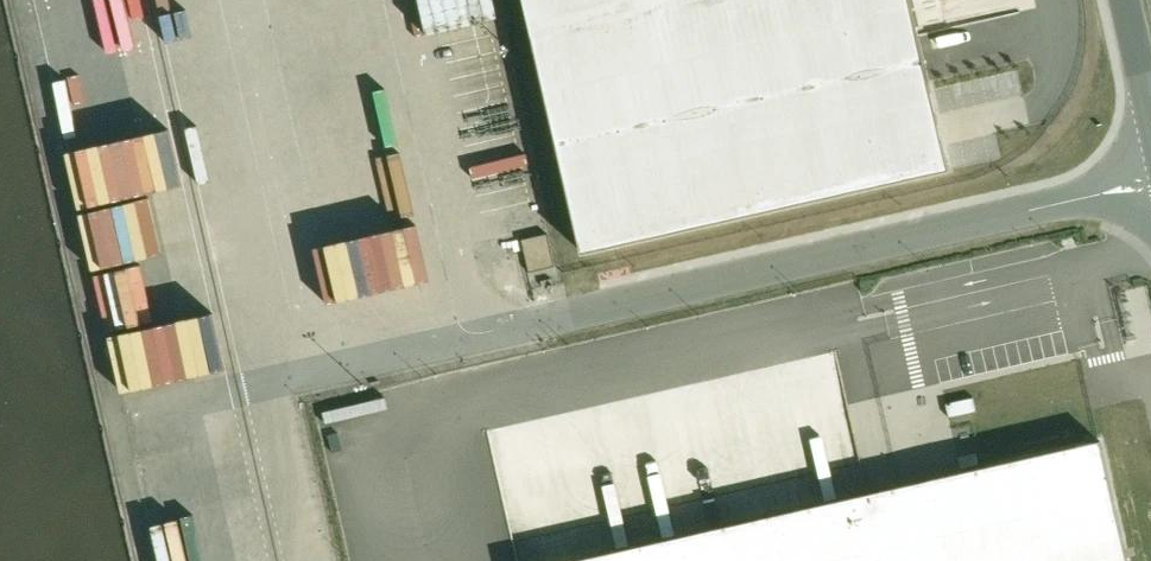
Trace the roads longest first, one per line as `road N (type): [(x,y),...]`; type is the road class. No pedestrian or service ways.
road 1 (unclassified): [(1150,185),(157,413),(190,560)]
road 2 (unclassified): [(1123,0),(1150,123)]

